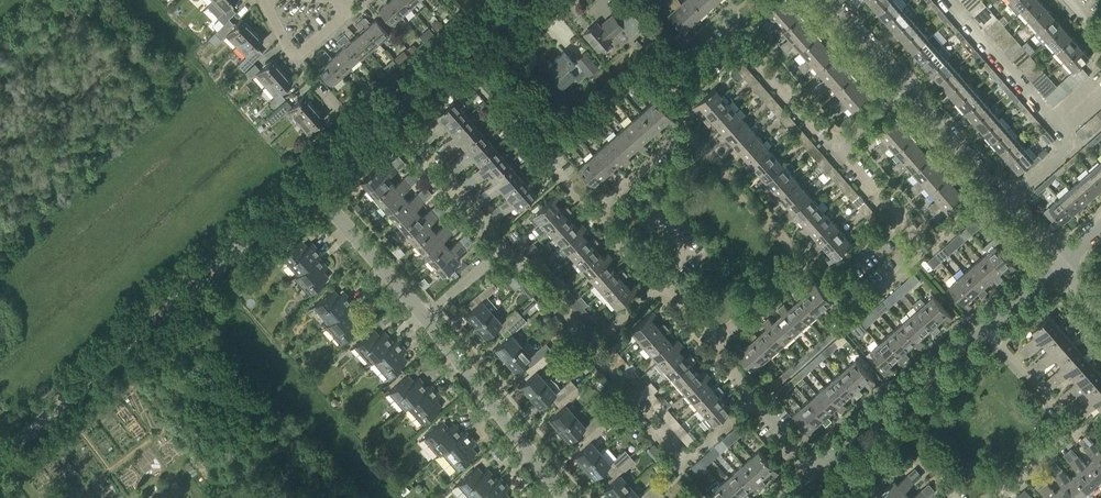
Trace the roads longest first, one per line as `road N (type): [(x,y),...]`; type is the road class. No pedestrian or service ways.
road 1 (residential): [(716,341),(807,263),(687,130),(591,213)]
road 2 (tertiary): [(0,458),(309,187)]
road 3 (tertiary): [(309,187),(523,0)]
road 4 (residential): [(1059,264),(904,87)]
road 5 (residential): [(985,331),(1074,430),(999,497)]
road 6 (residential): [(836,148),(734,38),(673,91)]
road 7 (residential): [(563,497),(423,318)]
road 8 (residential): [(815,471),(985,331)]
road 9 (residential): [(423,318),(309,187)]
road 10 (residential): [(684,461),(589,349)]
road 11 (residential): [(503,249),(410,144)]
road 12 (residential): [(589,349),(503,249)]
road 13 (residential): [(865,305),(839,275),(901,219)]

